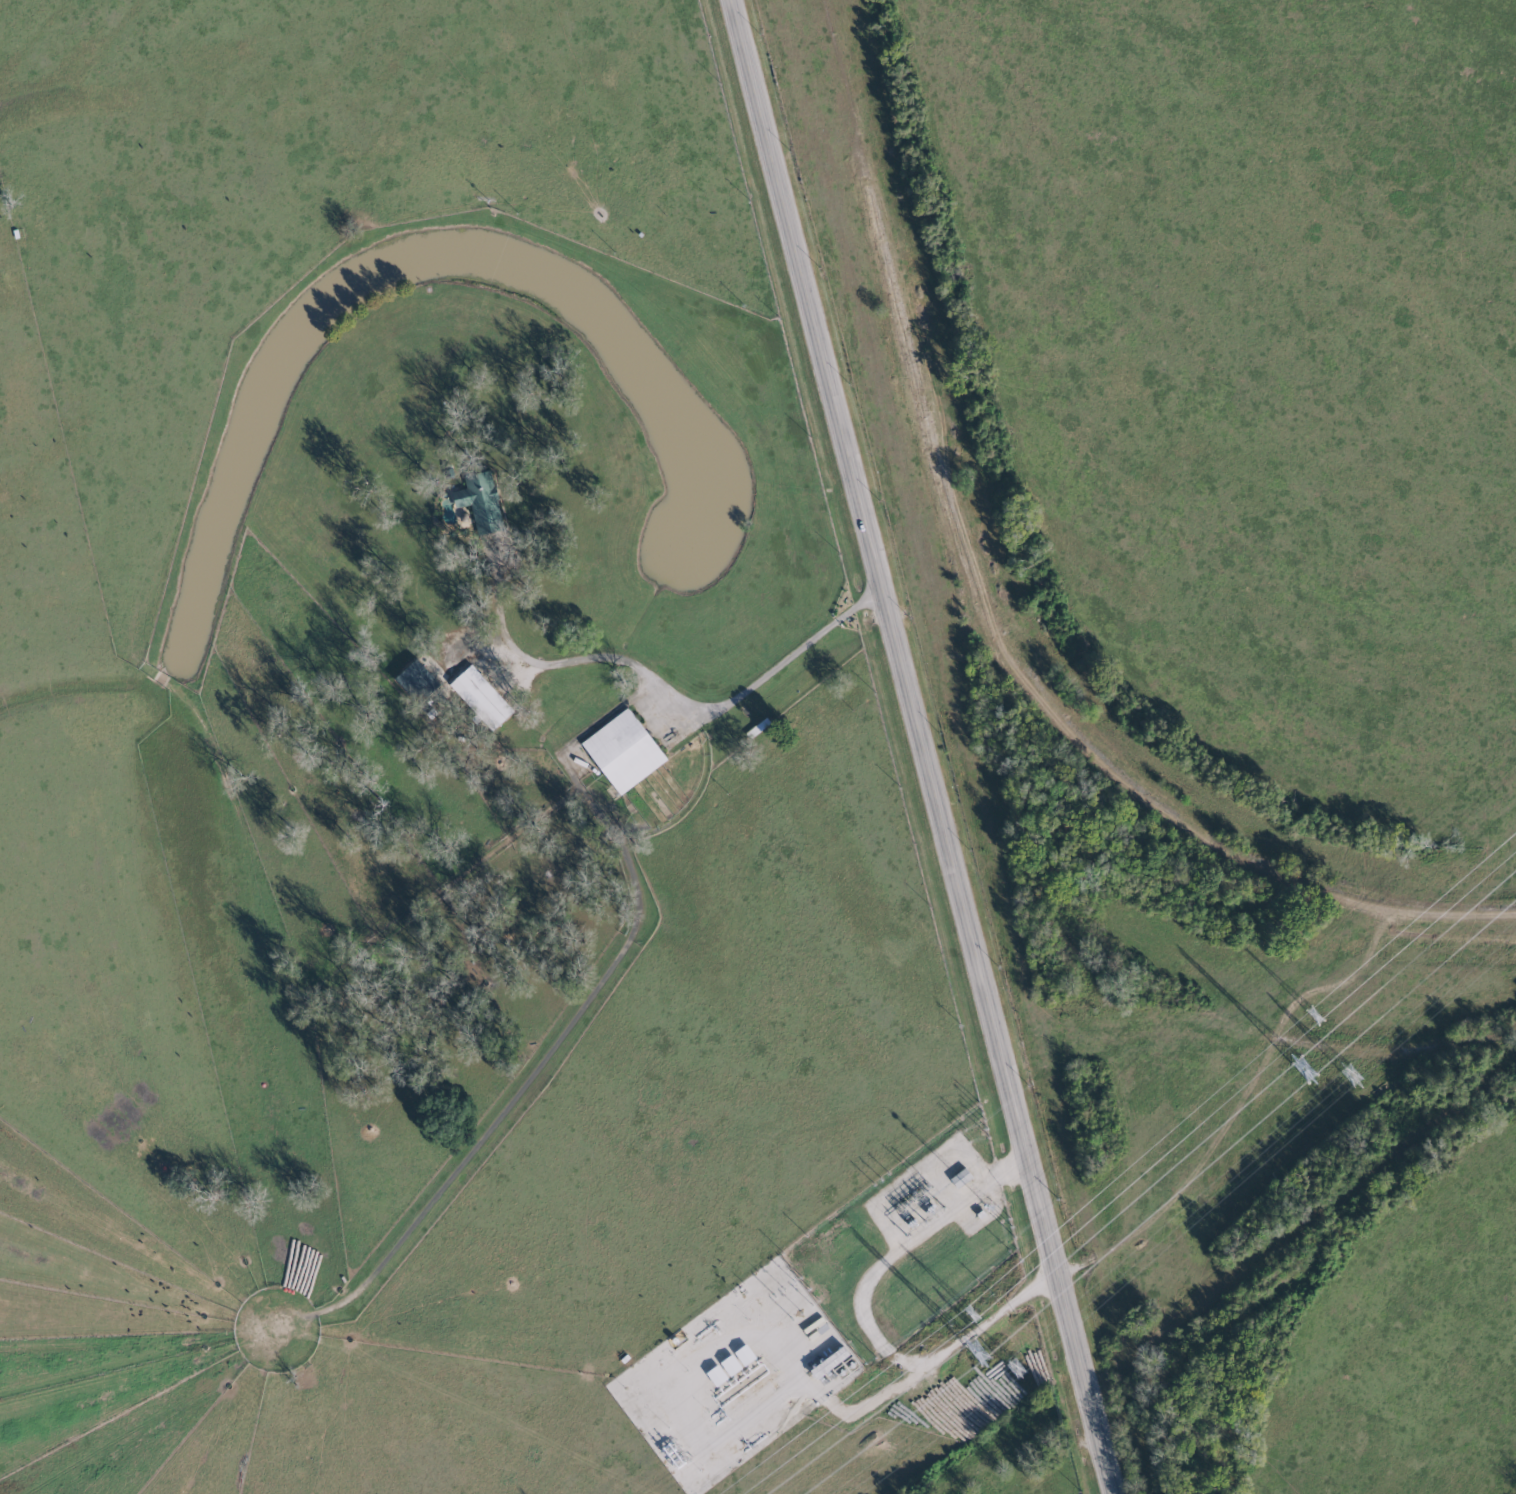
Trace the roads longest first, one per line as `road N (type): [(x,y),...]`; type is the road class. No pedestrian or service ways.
road 1 (secondary): [(723,0),(1102,1493)]

